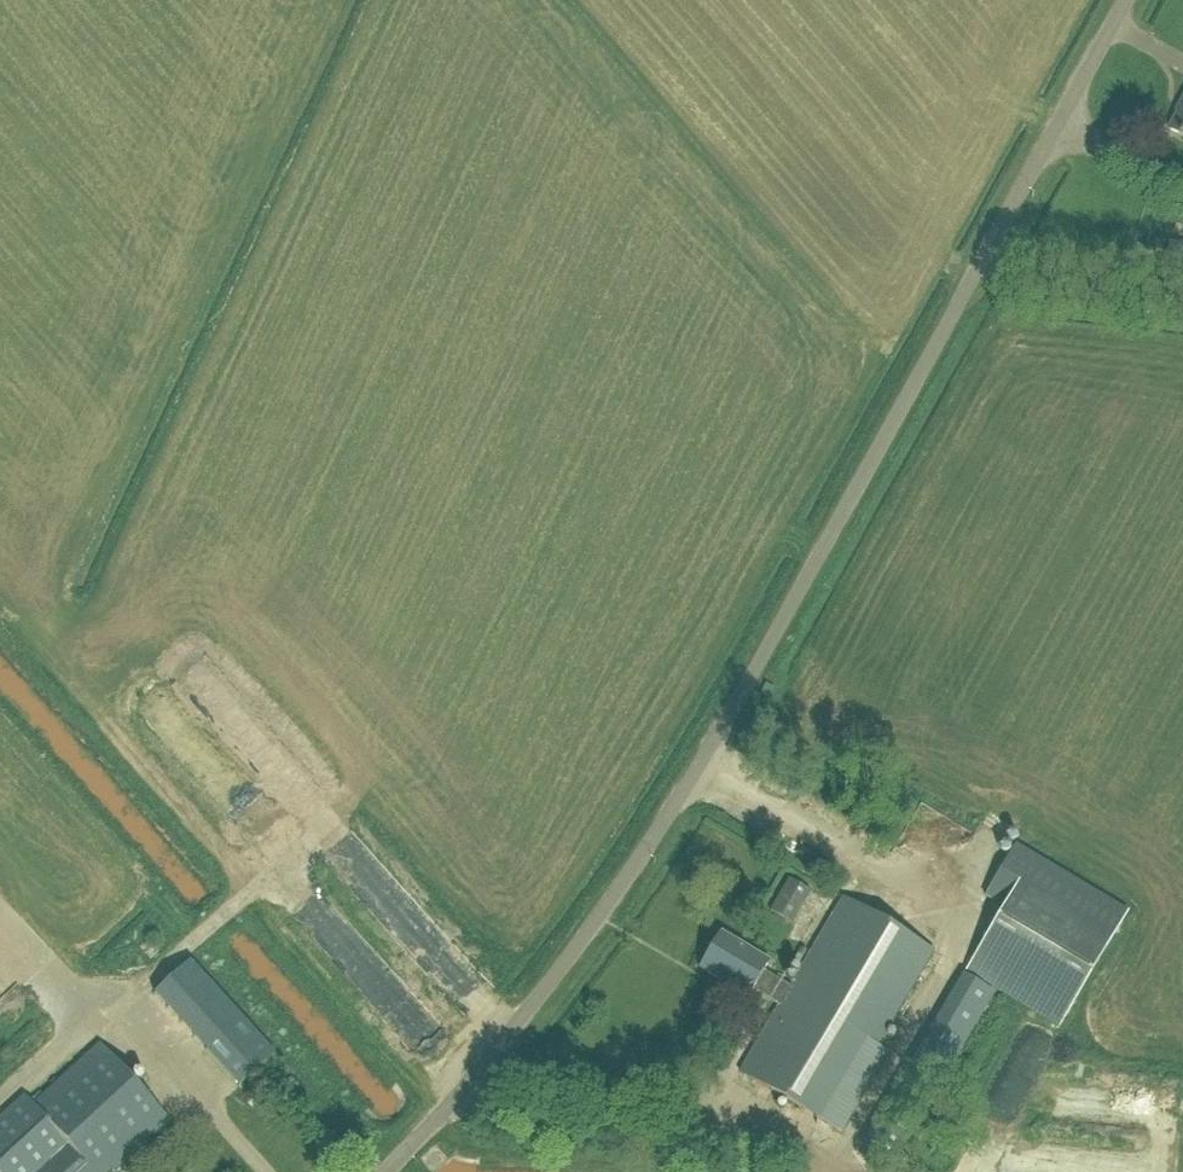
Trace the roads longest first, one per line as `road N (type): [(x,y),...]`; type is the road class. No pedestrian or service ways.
road 1 (unclassified): [(385,1171),(511,1031),(686,788),(1126,0)]

